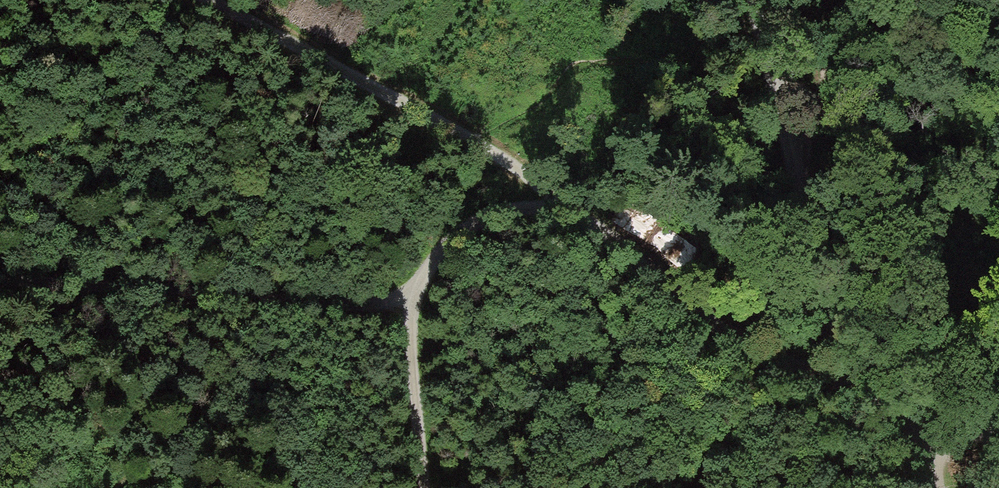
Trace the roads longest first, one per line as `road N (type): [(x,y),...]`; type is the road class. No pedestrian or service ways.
road 1 (track): [(423,487),(409,351),(416,282),(450,239),(511,208),(556,202),(723,333),(892,409)]
road 2 (track): [(892,409),(812,305),(805,232),(751,0)]
road 3 (track): [(410,305),(0,278)]
road 4 (track): [(209,0),(470,141),(556,202)]
road 5 (track): [(668,296),(768,312),(812,305)]

